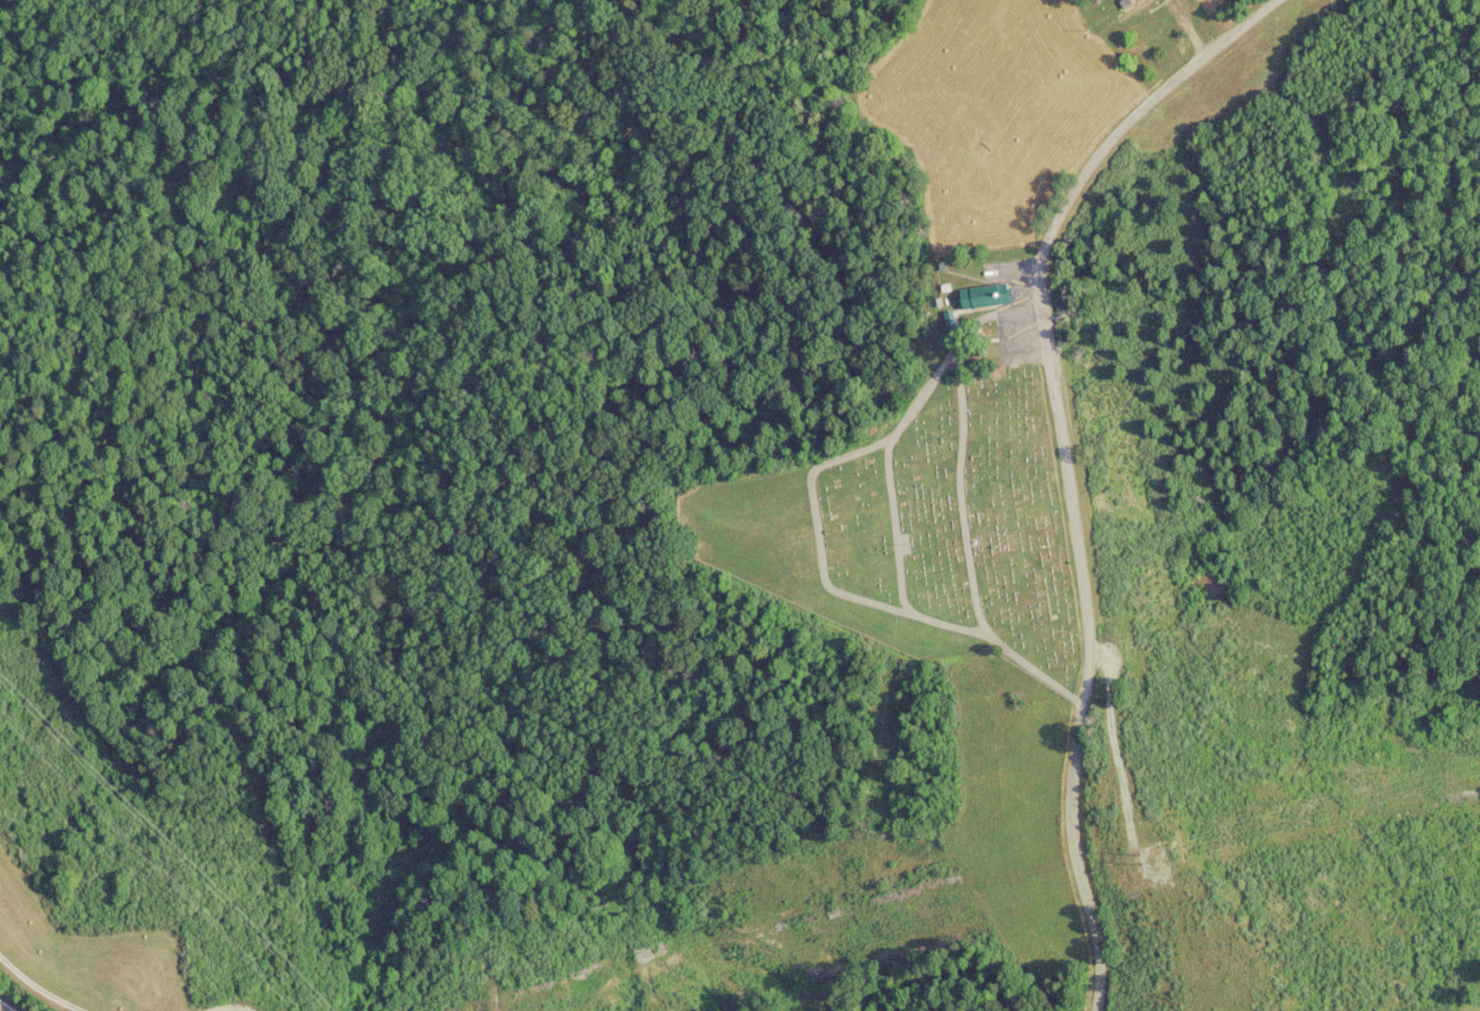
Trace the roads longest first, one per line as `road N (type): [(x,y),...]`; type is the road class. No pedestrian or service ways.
road 1 (residential): [(1099,1010),(1098,930),(1080,873),(1071,795),(1090,662),(1040,281),(1060,199),(1285,0)]

